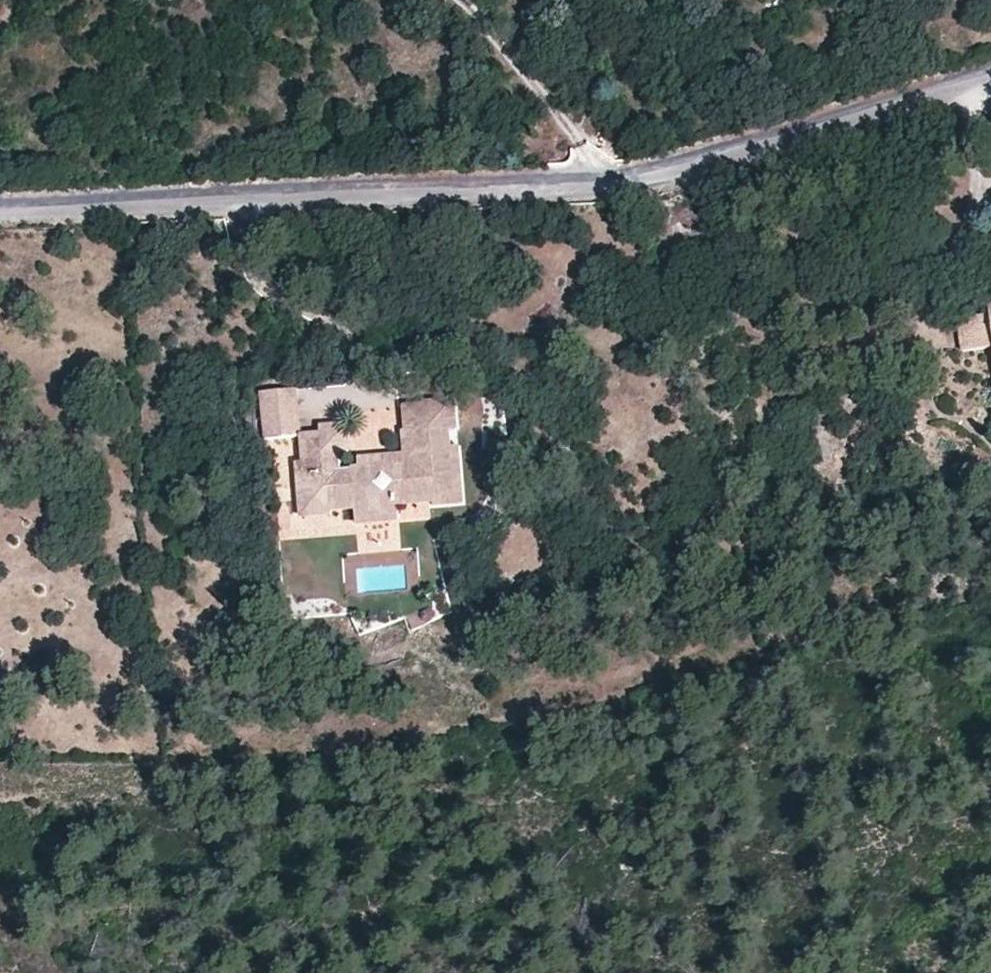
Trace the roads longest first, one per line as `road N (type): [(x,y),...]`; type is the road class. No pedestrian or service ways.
road 1 (residential): [(0,212),(659,179),(990,84)]

